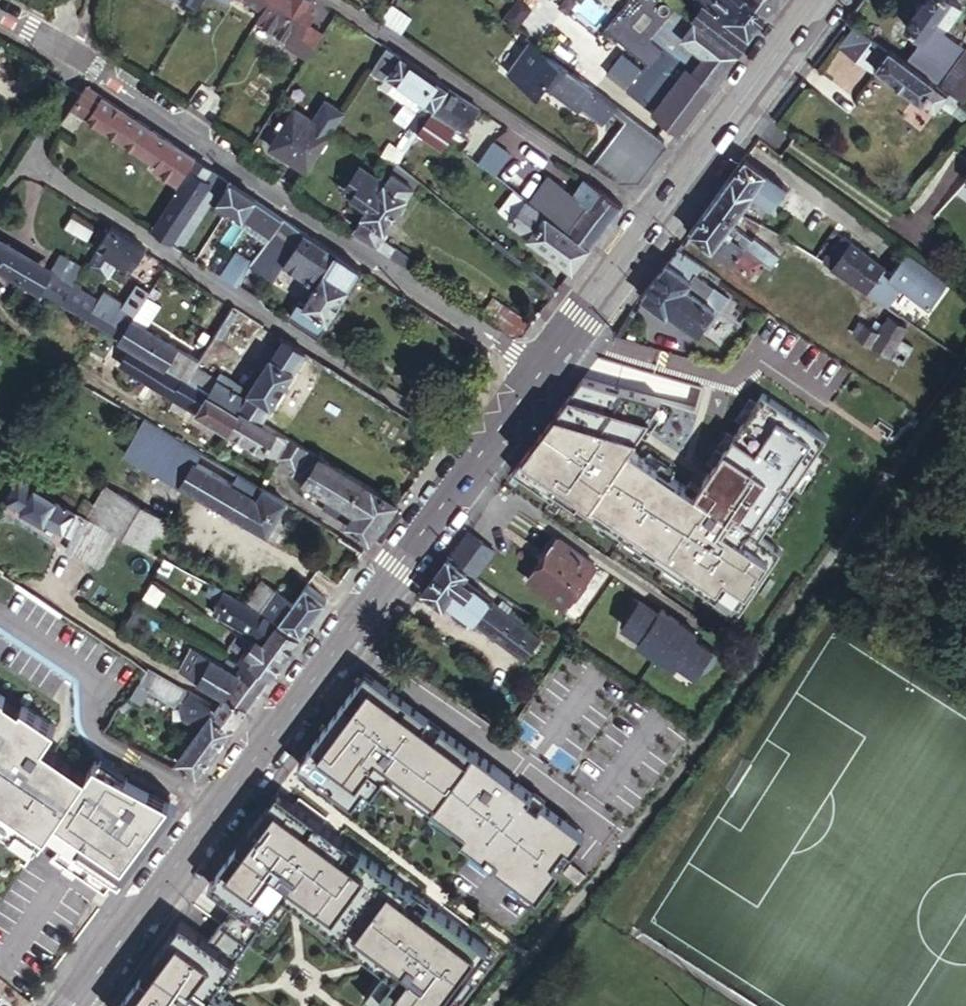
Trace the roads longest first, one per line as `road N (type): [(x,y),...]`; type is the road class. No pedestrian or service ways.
road 1 (secondary): [(74,1005),(478,451)]
road 2 (residential): [(536,373),(77,59)]
road 3 (residential): [(20,160),(478,451)]
road 4 (residential): [(652,216),(332,0)]
road 5 (secondary): [(652,216),(814,0)]
road 6 (secondary): [(536,373),(652,216)]

